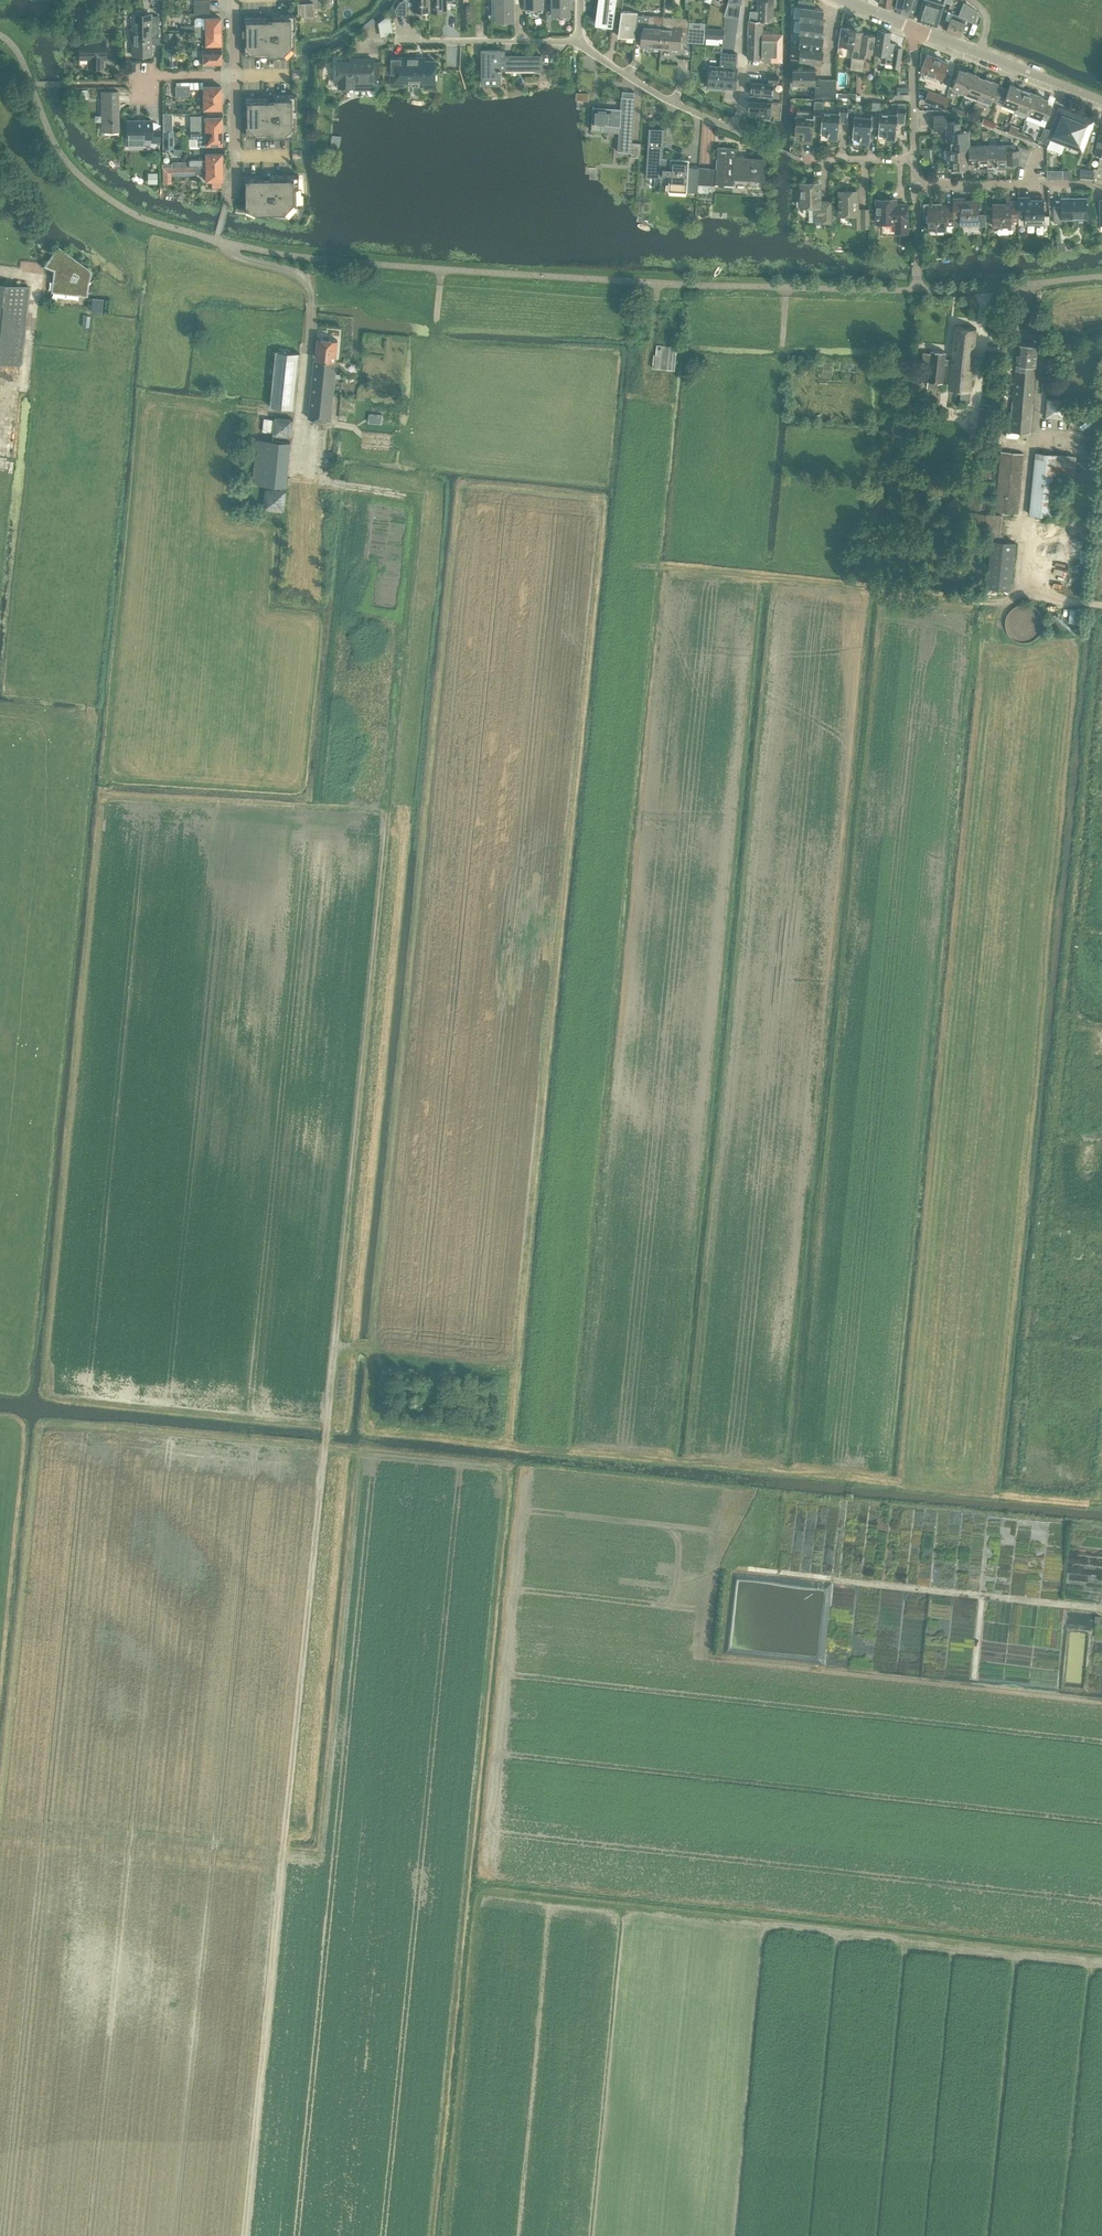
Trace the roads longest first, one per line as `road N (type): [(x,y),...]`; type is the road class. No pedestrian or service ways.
road 1 (track): [(245,2235),(420,497),(296,480),(308,354)]
road 2 (track): [(1101,1963),(667,1914)]
road 3 (track): [(1016,596),(994,601),(669,566)]
road 4 (track): [(1101,606),(1016,596),(1042,343)]
road 5 (tertiary): [(1101,101),(913,26)]
road 6 (residential): [(578,40),(664,98),(732,129)]
road 7 (residential): [(406,41),(578,40)]
road 8 (residential): [(915,159),(913,26)]

